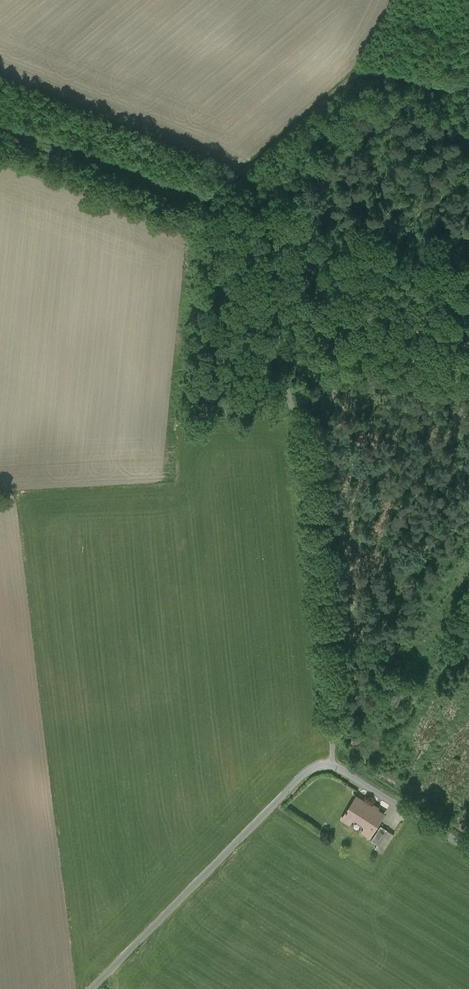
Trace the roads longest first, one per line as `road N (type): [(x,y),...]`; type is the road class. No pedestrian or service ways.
road 1 (unclassified): [(336,758),(296,778),(87,988)]
road 2 (unclassified): [(336,758),(468,846)]

